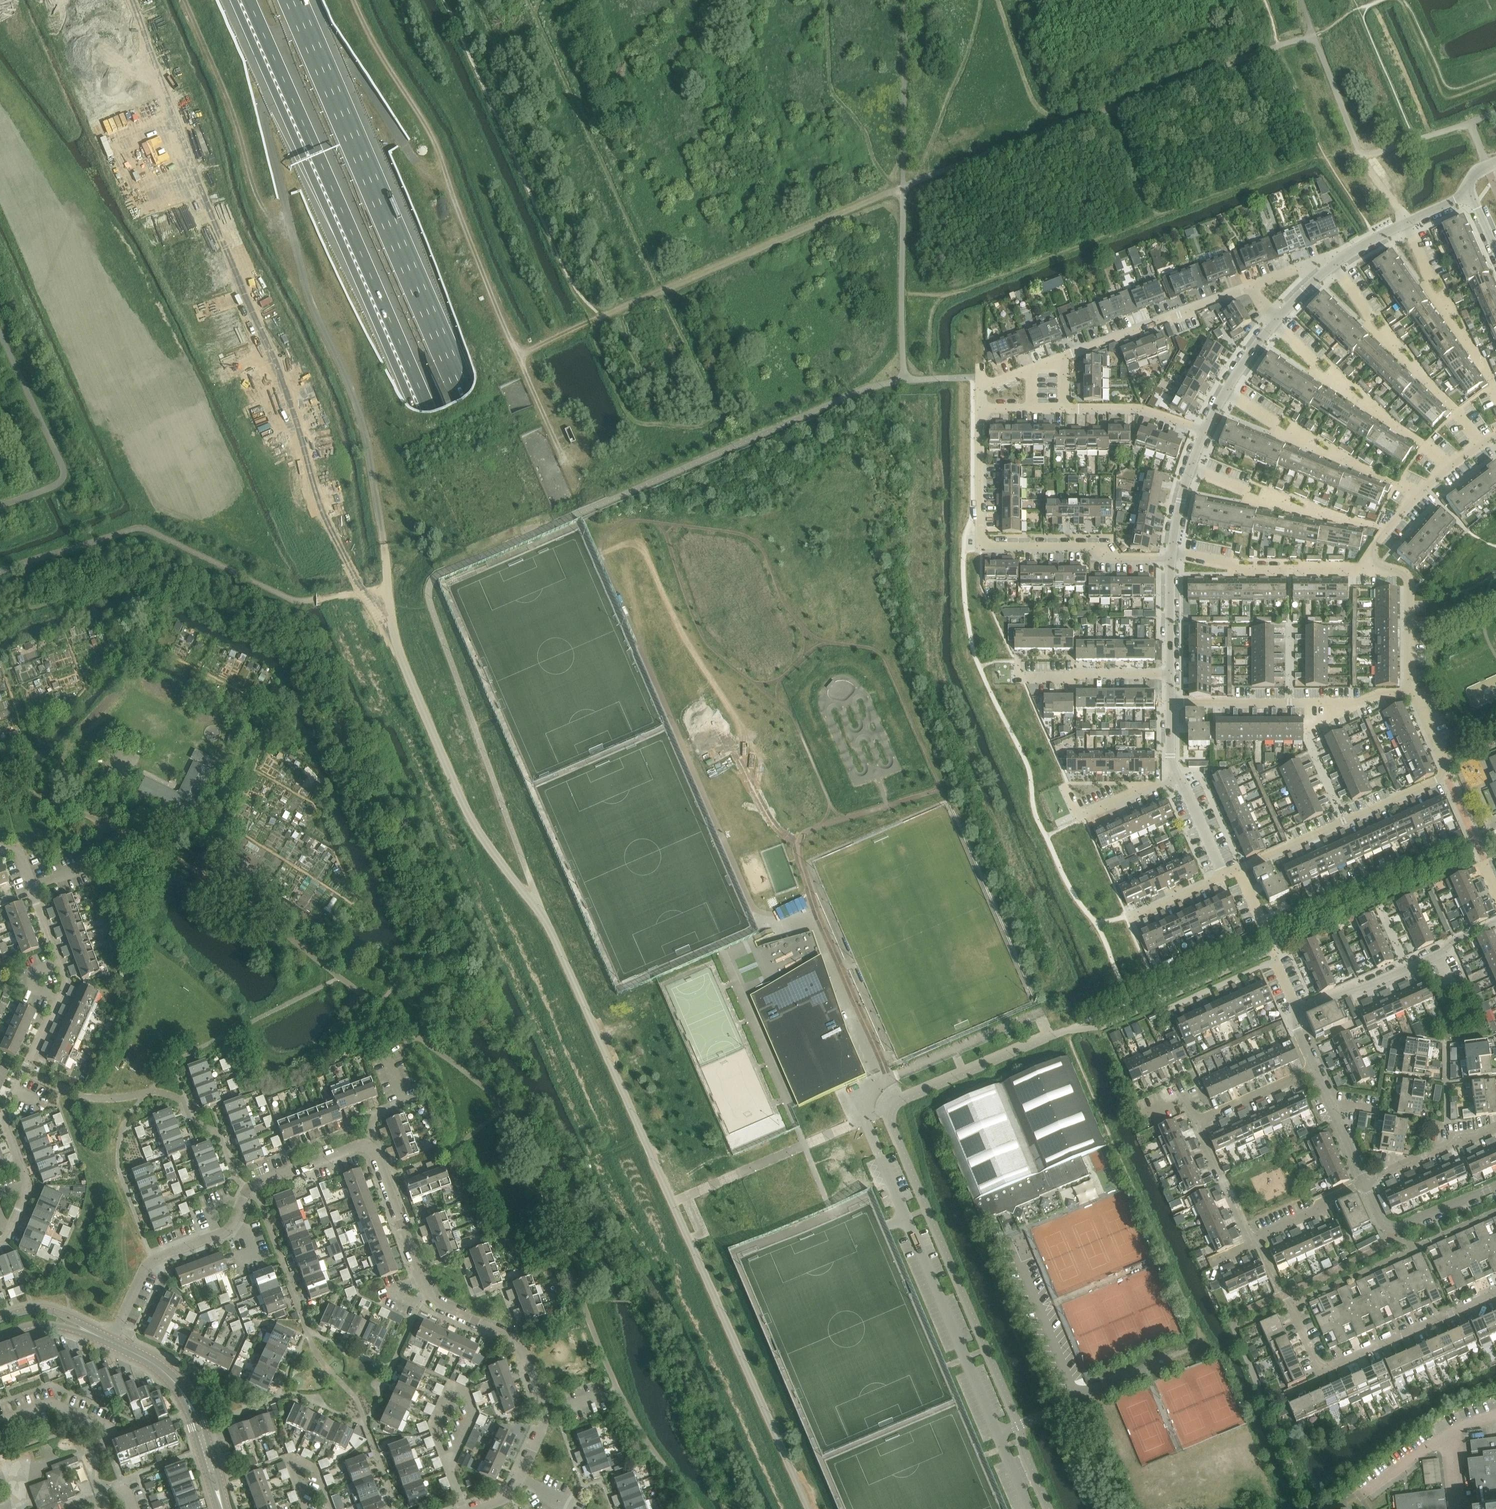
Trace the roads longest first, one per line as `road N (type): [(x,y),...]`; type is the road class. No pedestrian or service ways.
road 1 (motorway): [(233,0),(422,416),(889,1508)]
road 2 (motorway): [(249,0),(575,733),(904,1508)]
road 3 (motorway): [(938,1508),(292,0)]
road 4 (residential): [(112,1339),(142,1272),(228,1229),(246,1189),(365,1145),(375,1152),(428,1294),(524,1350),(547,1414),(521,1479)]
road 5 (residential): [(0,1241),(27,1186),(2,1117),(65,981),(16,849),(0,854)]
road 6 (residential): [(1224,875),(1447,775),(1412,690)]
road 7 (residential): [(1495,1296),(1322,1371),(1257,1242)]
road 8 (residential): [(1171,702),(1361,702),(1412,690)]
road 9 (residential): [(1276,323),(1333,266),(1453,202),(1469,185)]
road 10 (unclassified): [(229,1508),(193,1398),(162,1365),(112,1339)]
road 11 (residential): [(1495,924),(1299,1013)]
road 12 (unclassified): [(109,1346),(154,1369),(179,1396),(216,1508)]
road 13 (residential): [(1064,359),(1251,289)]
road 14 (residential): [(980,546),(1091,546),(1123,557),(1172,557)]
road 15 (residential): [(1361,570),(1416,496),(1495,437)]
road 16 (residential): [(1361,570),(1240,571),(1172,557)]
road 17 (residential): [(1412,690),(1409,577),(1361,570)]
road 18 (residential): [(1358,1498),(1453,1429),(1495,1417)]
road 19 (residential): [(1021,675),(1172,675)]
road 20 (residential): [(1206,430),(1146,410),(1065,408)]
road 21 (residential): [(448,1465),(474,1413),(468,1391),(450,1383),(433,1422)]
road 22 (residential): [(1365,1185),(1495,1127)]
road 23 (unclassified): [(980,546),(981,410)]
road 24 (residential): [(1251,1245),(1195,1124)]
road 25 (residential): [(1195,1124),(1314,1072)]
road 26 (residential): [(1206,430),(1276,323)]
road 27 (residential): [(1365,1185),(1314,1072)]
road 28 (residential): [(0,1422),(51,1402),(113,1432)]
road 29 (residential): [(331,1508),(316,1468),(297,1459),(288,1462),(305,1508)]
road 30 (residential): [(1257,1242),(1365,1185)]

